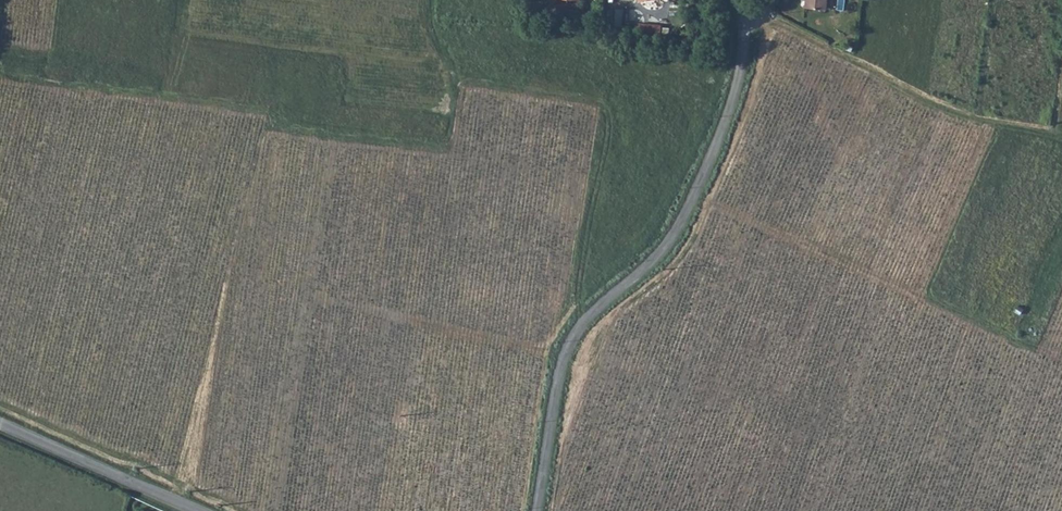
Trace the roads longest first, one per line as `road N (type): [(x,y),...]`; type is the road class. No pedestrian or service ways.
road 1 (unclassified): [(537,510),(566,358),(590,318),(662,254),(692,198),(736,85),(745,46),(742,0)]
road 2 (residential): [(0,423),(195,510)]

